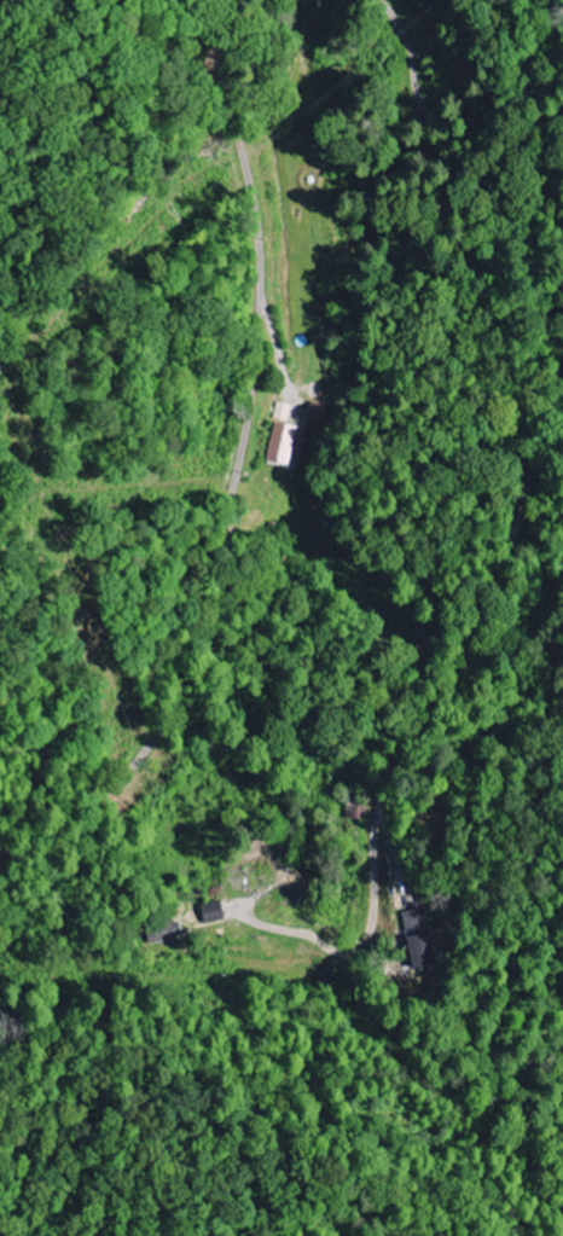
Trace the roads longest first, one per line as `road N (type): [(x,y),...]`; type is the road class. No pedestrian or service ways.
road 1 (residential): [(384,0),(410,43),(443,169),(462,385),(472,417),(528,488),(448,679),(387,783),(375,922),(359,951)]
road 2 (residential): [(0,867),(112,791),(167,723),(215,575),(248,436),(261,335),(261,226),(237,120),(187,0)]
road 3 (residential): [(261,226),(285,231),(306,274),(308,504)]

